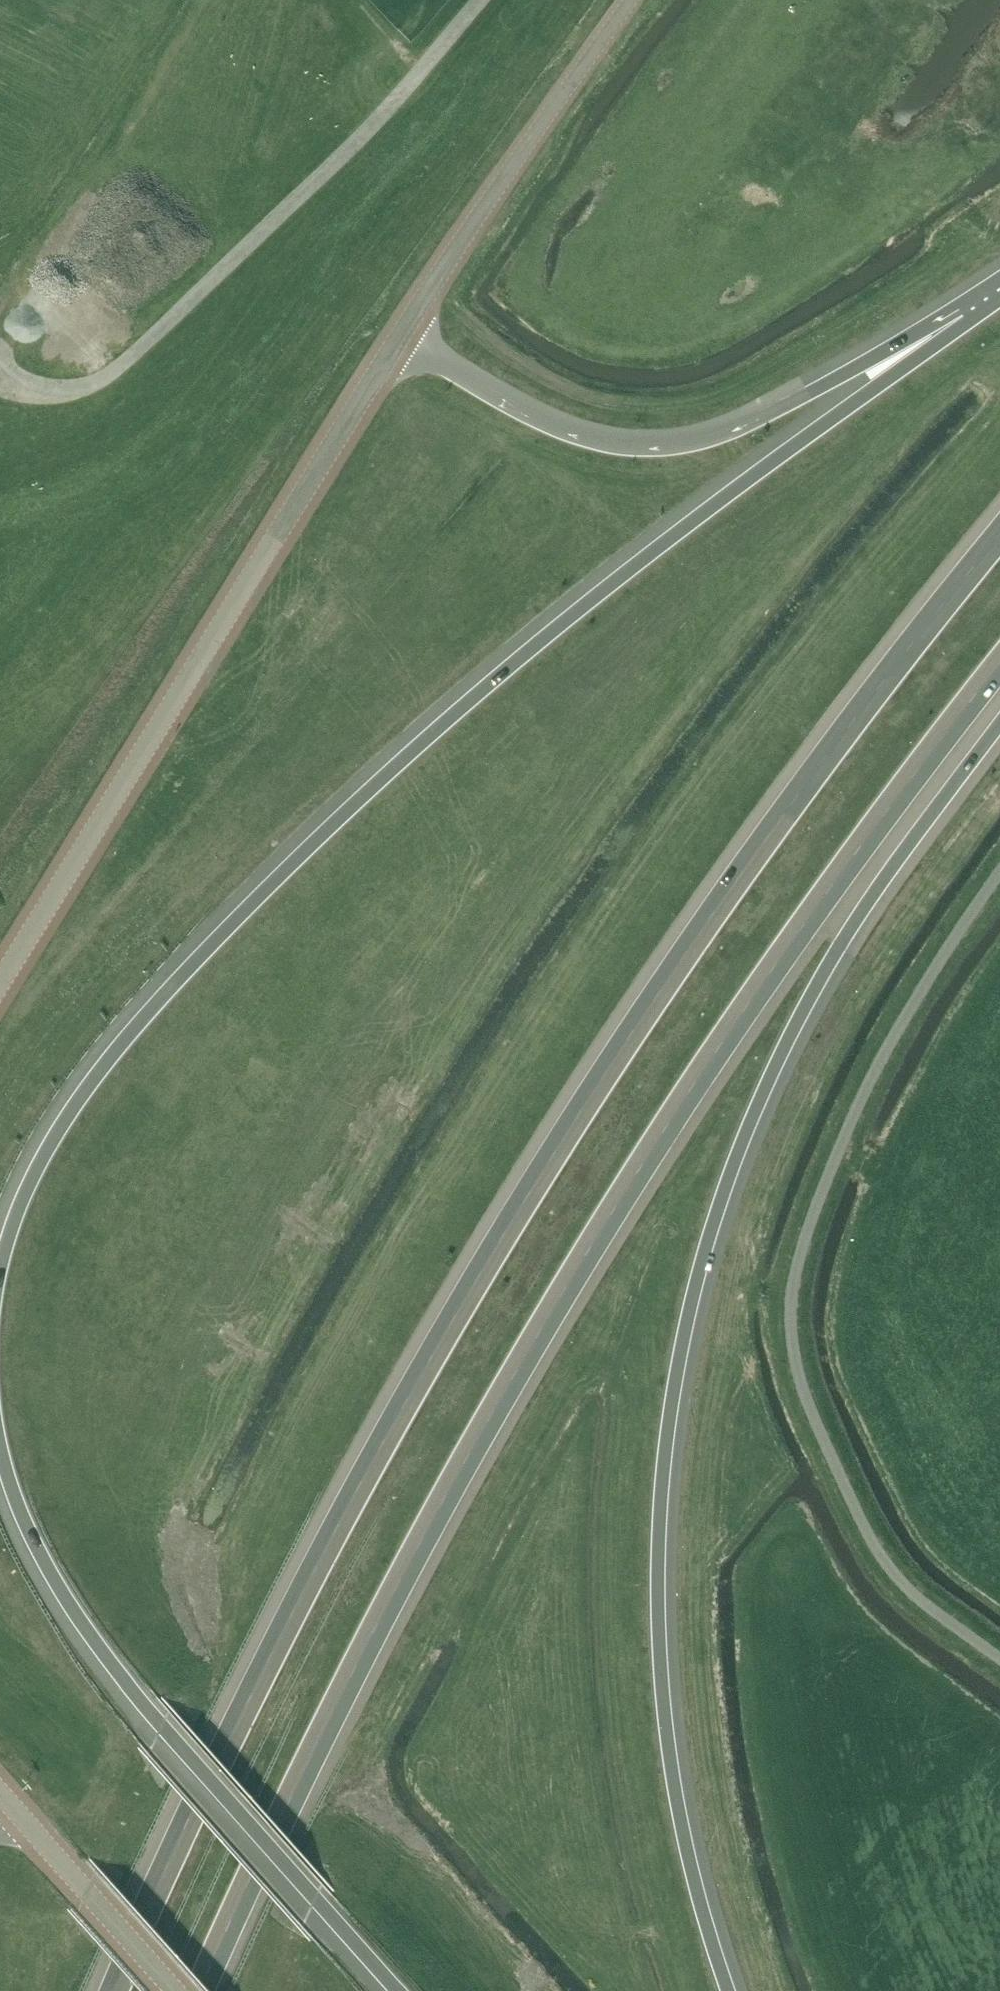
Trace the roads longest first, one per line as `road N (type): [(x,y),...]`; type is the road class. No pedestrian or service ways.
road 1 (motorway): [(999,539),(727,891),(538,1176),(321,1559),(114,1990)]
road 2 (motorway): [(202,1990),(398,1585),(602,1227),(801,928),(999,666)]
road 3 (motorway): [(995,301),(558,627),(322,834),(96,1074),(35,1172),(0,1273)]
road 4 (motorway): [(731,1990),(686,1835),(661,1667),(660,1543),(680,1358),(733,1165),(809,997),(885,874),(999,724)]
road 5 (unclassified): [(999,1657),(923,1601),(879,1554),(800,1381),(792,1301),(808,1228),(865,1091),(999,873)]
road 6 (tertiary): [(0,988),(399,338)]
road 7 (motorway): [(0,1436),(38,1544),(113,1662),(401,1990)]
road 8 (motorway): [(995,301),(731,433),(664,448),(601,444),(526,416),(399,338)]
road 9 (unclassified): [(477,0),(340,159),(94,377),(67,391),(38,389),(0,367)]
road 10 (tertiary): [(399,338),(631,0)]
road 11 (tertiary): [(177,1990),(9,1801)]

